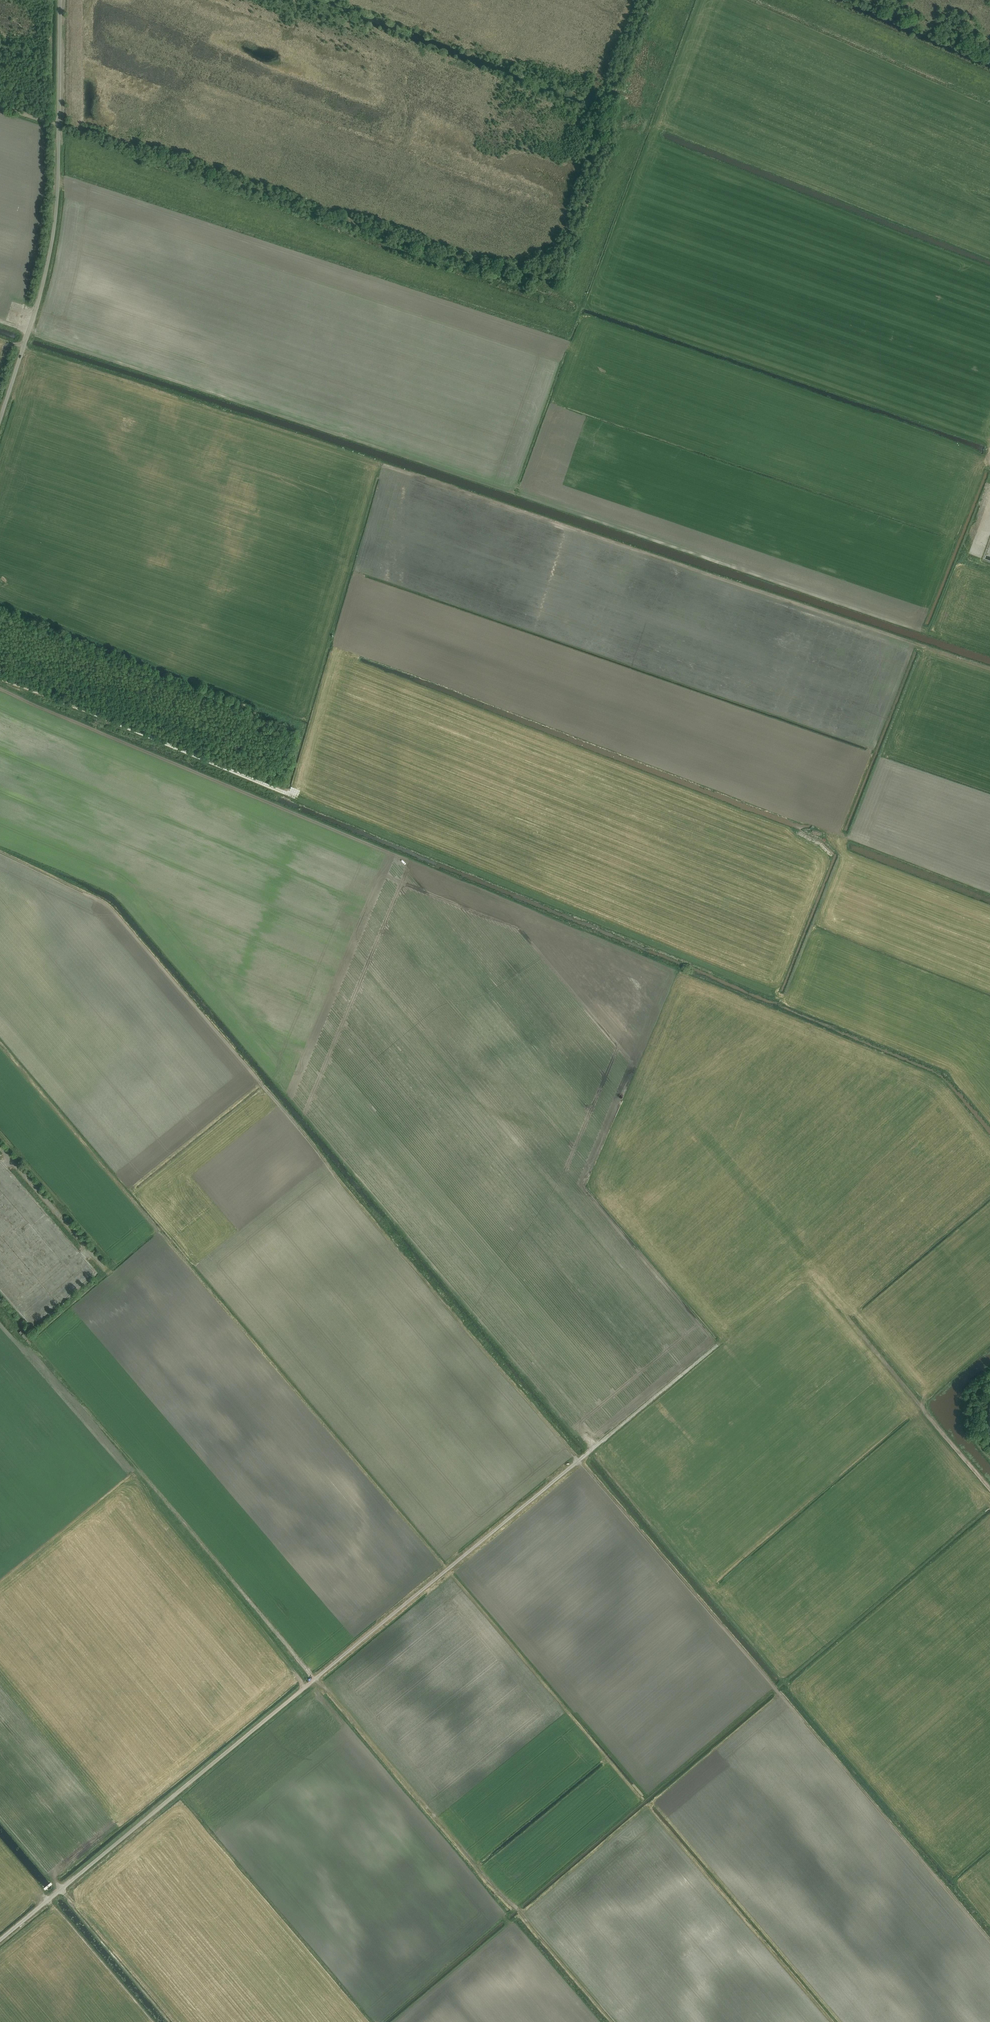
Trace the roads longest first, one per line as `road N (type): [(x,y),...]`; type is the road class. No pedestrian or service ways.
road 1 (unclassified): [(0,1941),(723,1342)]
road 2 (unclassified): [(0,421),(53,234),(61,0)]
road 3 (track): [(304,728),(0,605)]
road 4 (track): [(0,678),(283,792)]
road 5 (track): [(989,1488),(814,1270)]
road 6 (track): [(989,55),(860,0)]

